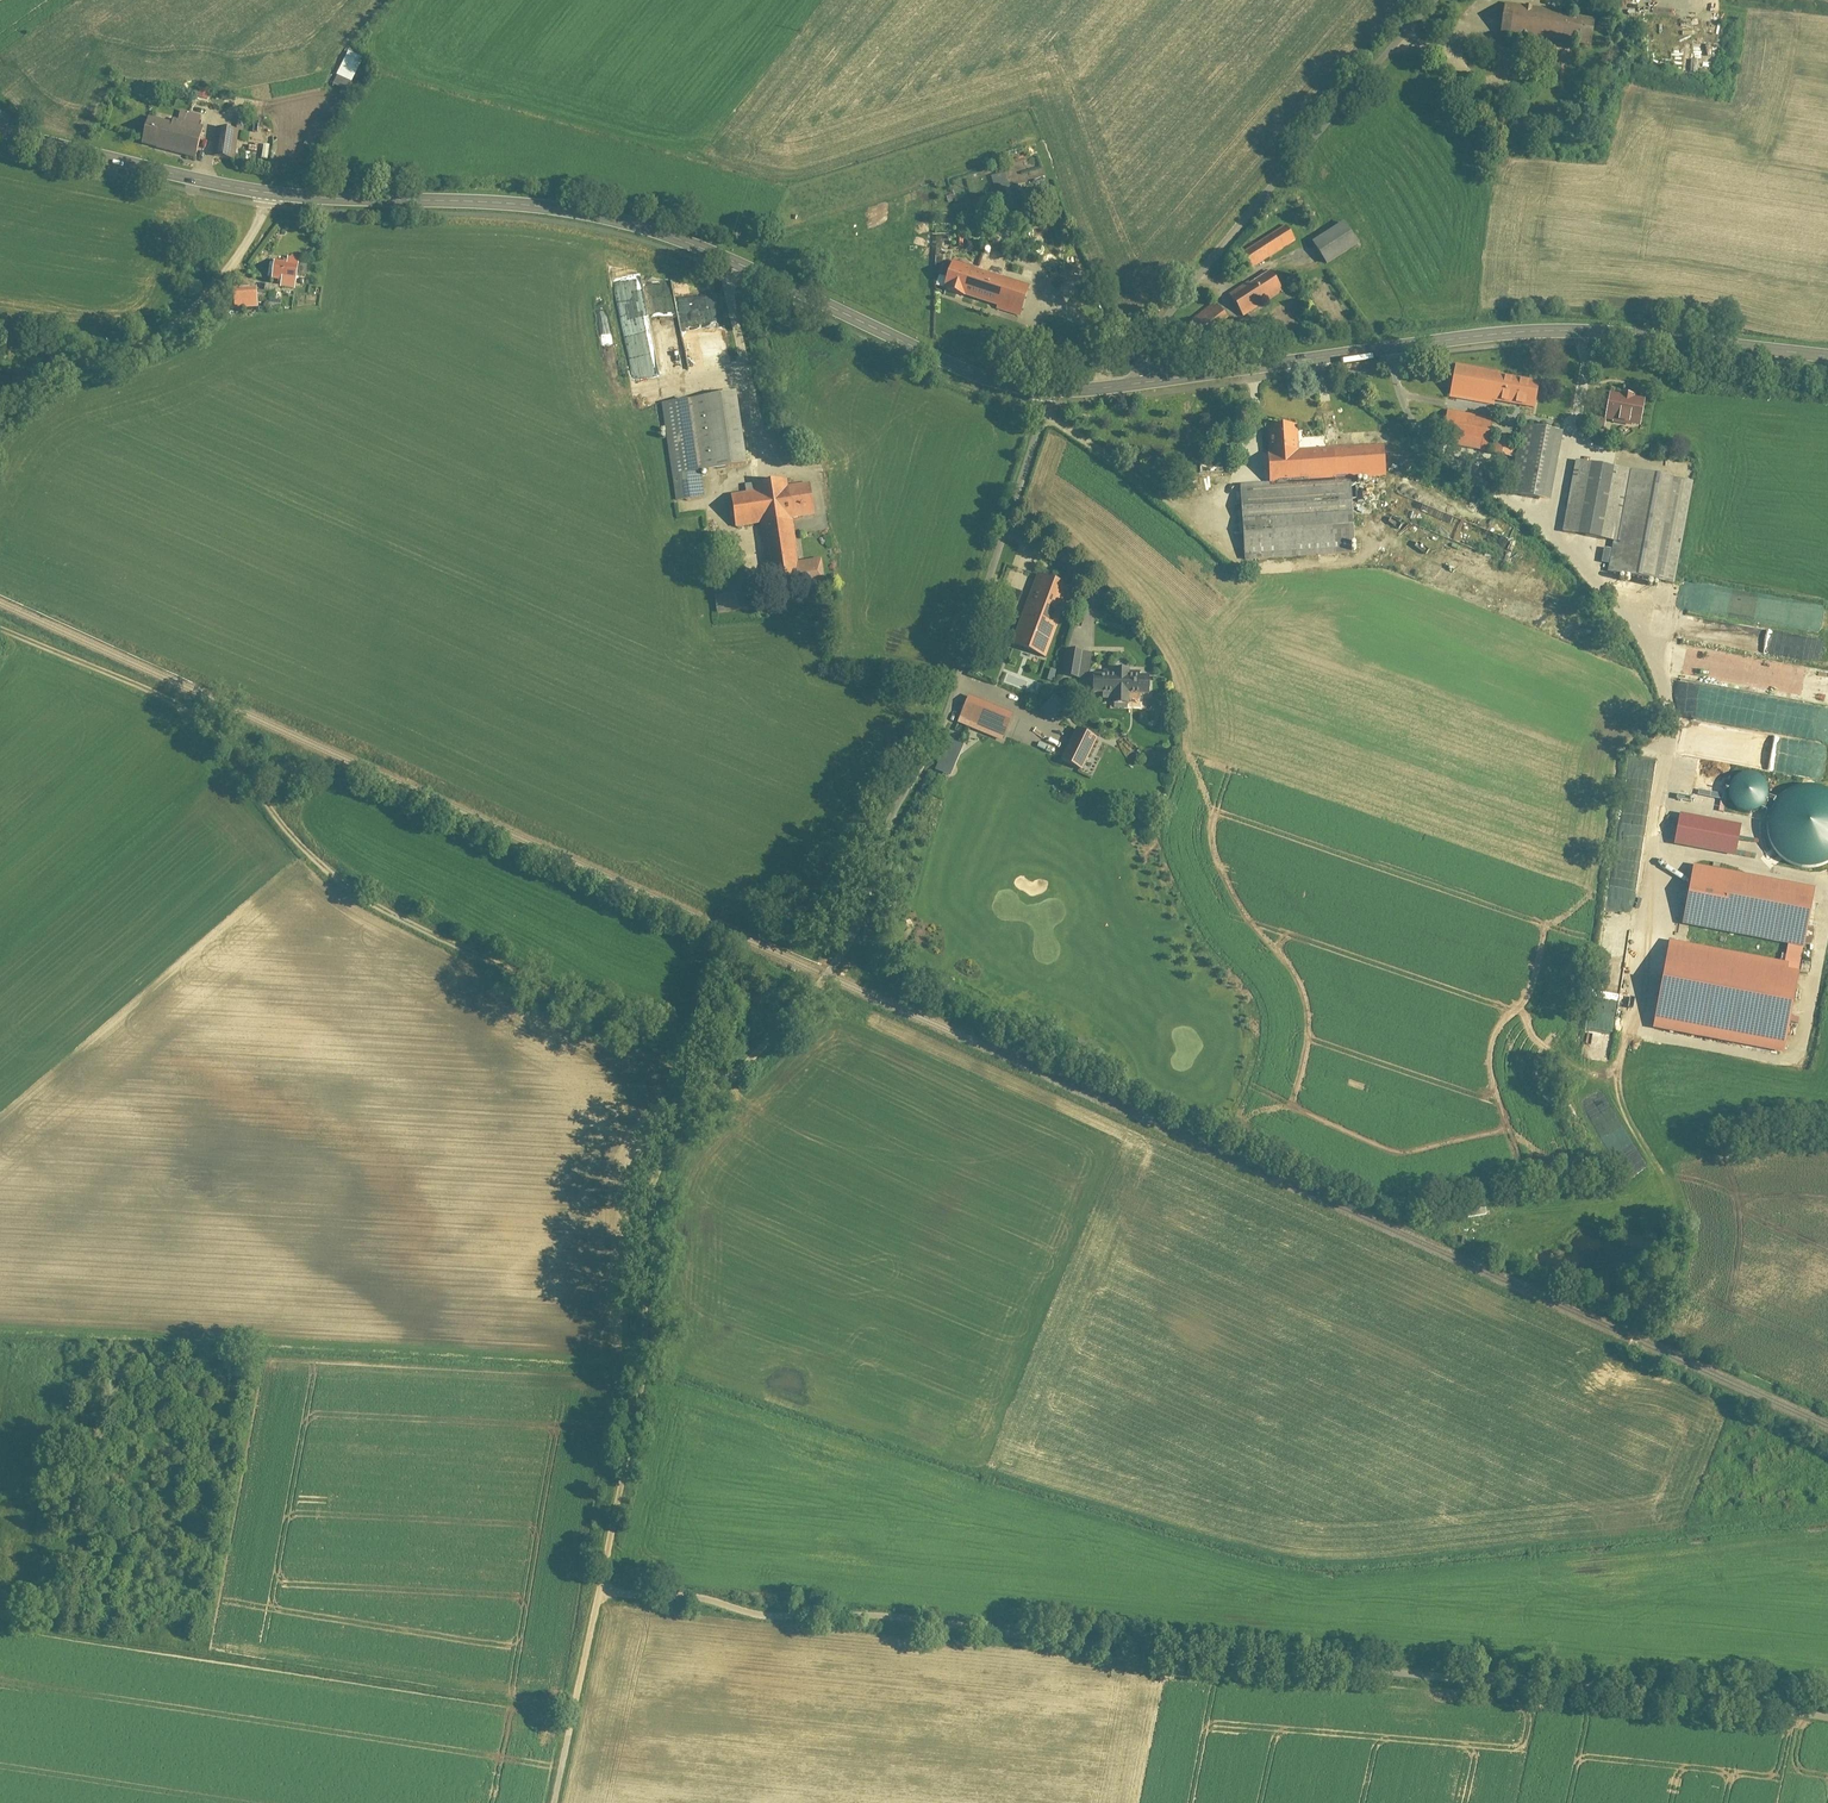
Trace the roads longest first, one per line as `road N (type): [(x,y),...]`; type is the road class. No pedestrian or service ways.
road 1 (unclassified): [(600,1595),(643,1383),(648,1221),(718,1084),(832,973),(945,736),(1056,394)]
road 2 (unclassified): [(1827,1713),(1089,1646),(856,1613),(600,1595)]
road 3 (secondary): [(1056,394),(984,380),(649,231),(462,199),(241,189),(0,134)]
road 4 (track): [(718,1084),(337,881),(222,748),(144,696),(0,633)]
road 5 (secondary): [(1827,356),(1592,336),(1486,337),(1142,385)]
road 6 (residential): [(1439,0),(1393,39),(1150,336),(1142,385)]
road 7 (track): [(0,395),(49,369),(149,342),(221,280),(283,194)]
road 8 (unclassified): [(554,1802),(600,1595)]

